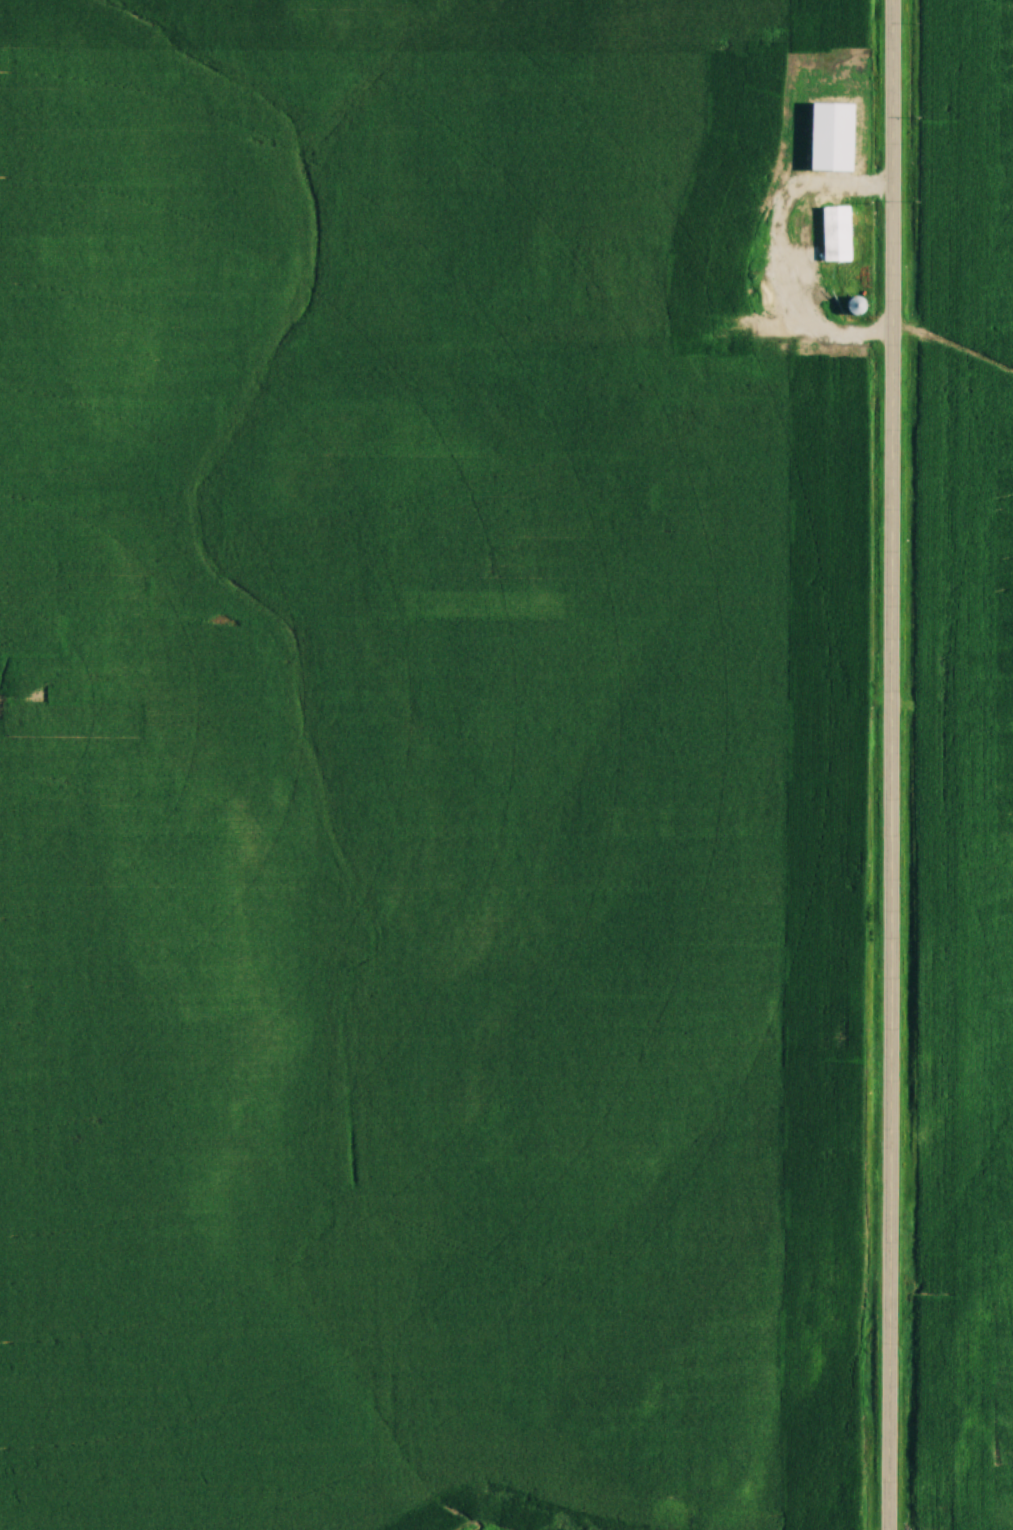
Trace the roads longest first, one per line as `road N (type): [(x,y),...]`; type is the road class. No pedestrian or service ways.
road 1 (tertiary): [(893,1529),(896,0)]

